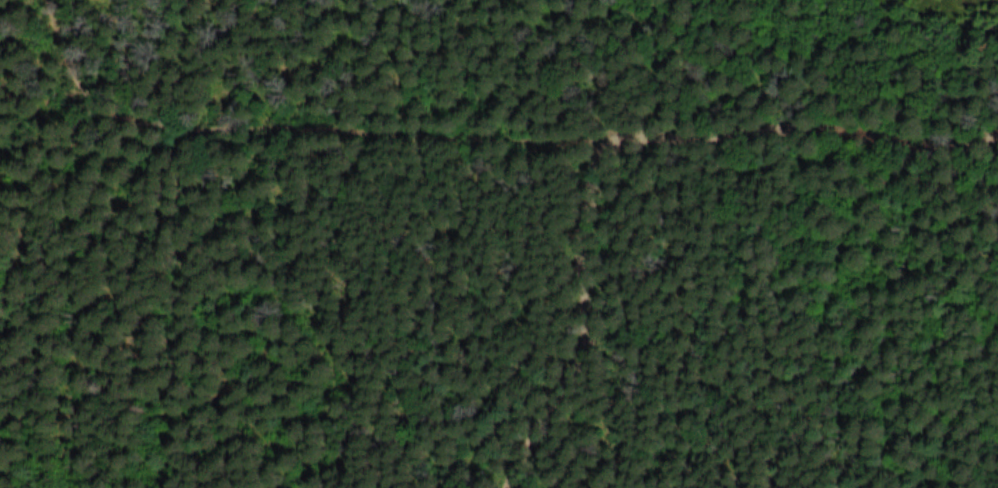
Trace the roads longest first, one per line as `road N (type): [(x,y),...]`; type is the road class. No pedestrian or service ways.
road 1 (track): [(51,0),(67,90),(173,133),(997,136)]
road 2 (track): [(598,130),(426,487)]

